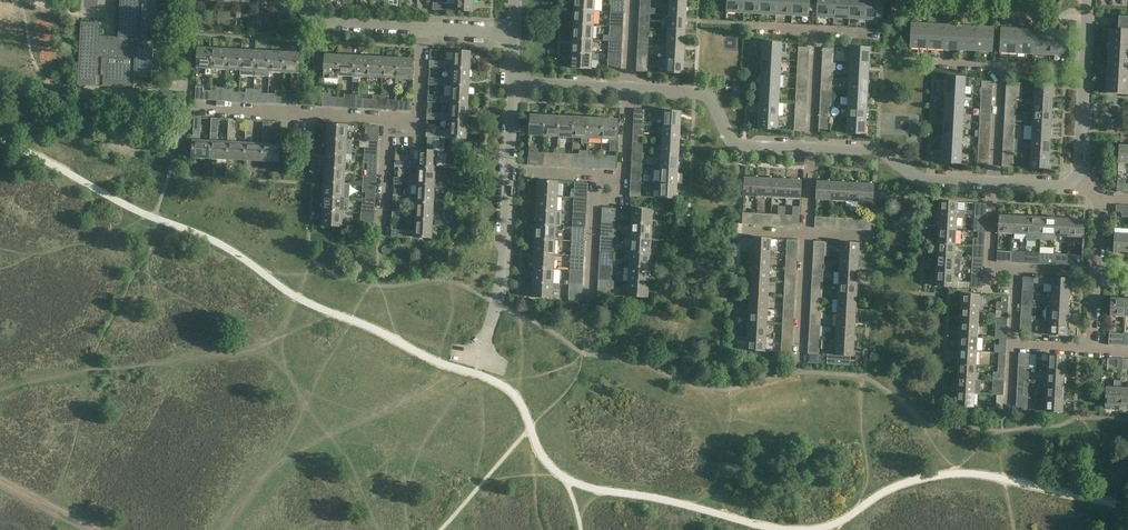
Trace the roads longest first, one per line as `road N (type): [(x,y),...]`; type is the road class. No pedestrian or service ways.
road 1 (unclassified): [(497,297),(514,85)]
road 2 (residential): [(811,150),(745,147),(704,94),(630,91)]
road 3 (residential): [(390,120),(187,108)]
road 4 (residential): [(1089,19),(910,9),(900,0)]
road 5 (residential): [(995,186),(927,182),(877,153),(811,150)]
road 6 (residential): [(1089,19),(1074,184)]
road 7 (residential): [(630,91),(622,173),(539,171)]
road 8 (residential): [(1090,349),(1098,197)]
road 9 (residential): [(426,31),(323,25),(310,19),(303,0)]
road 10 (residential): [(800,363),(807,235)]

